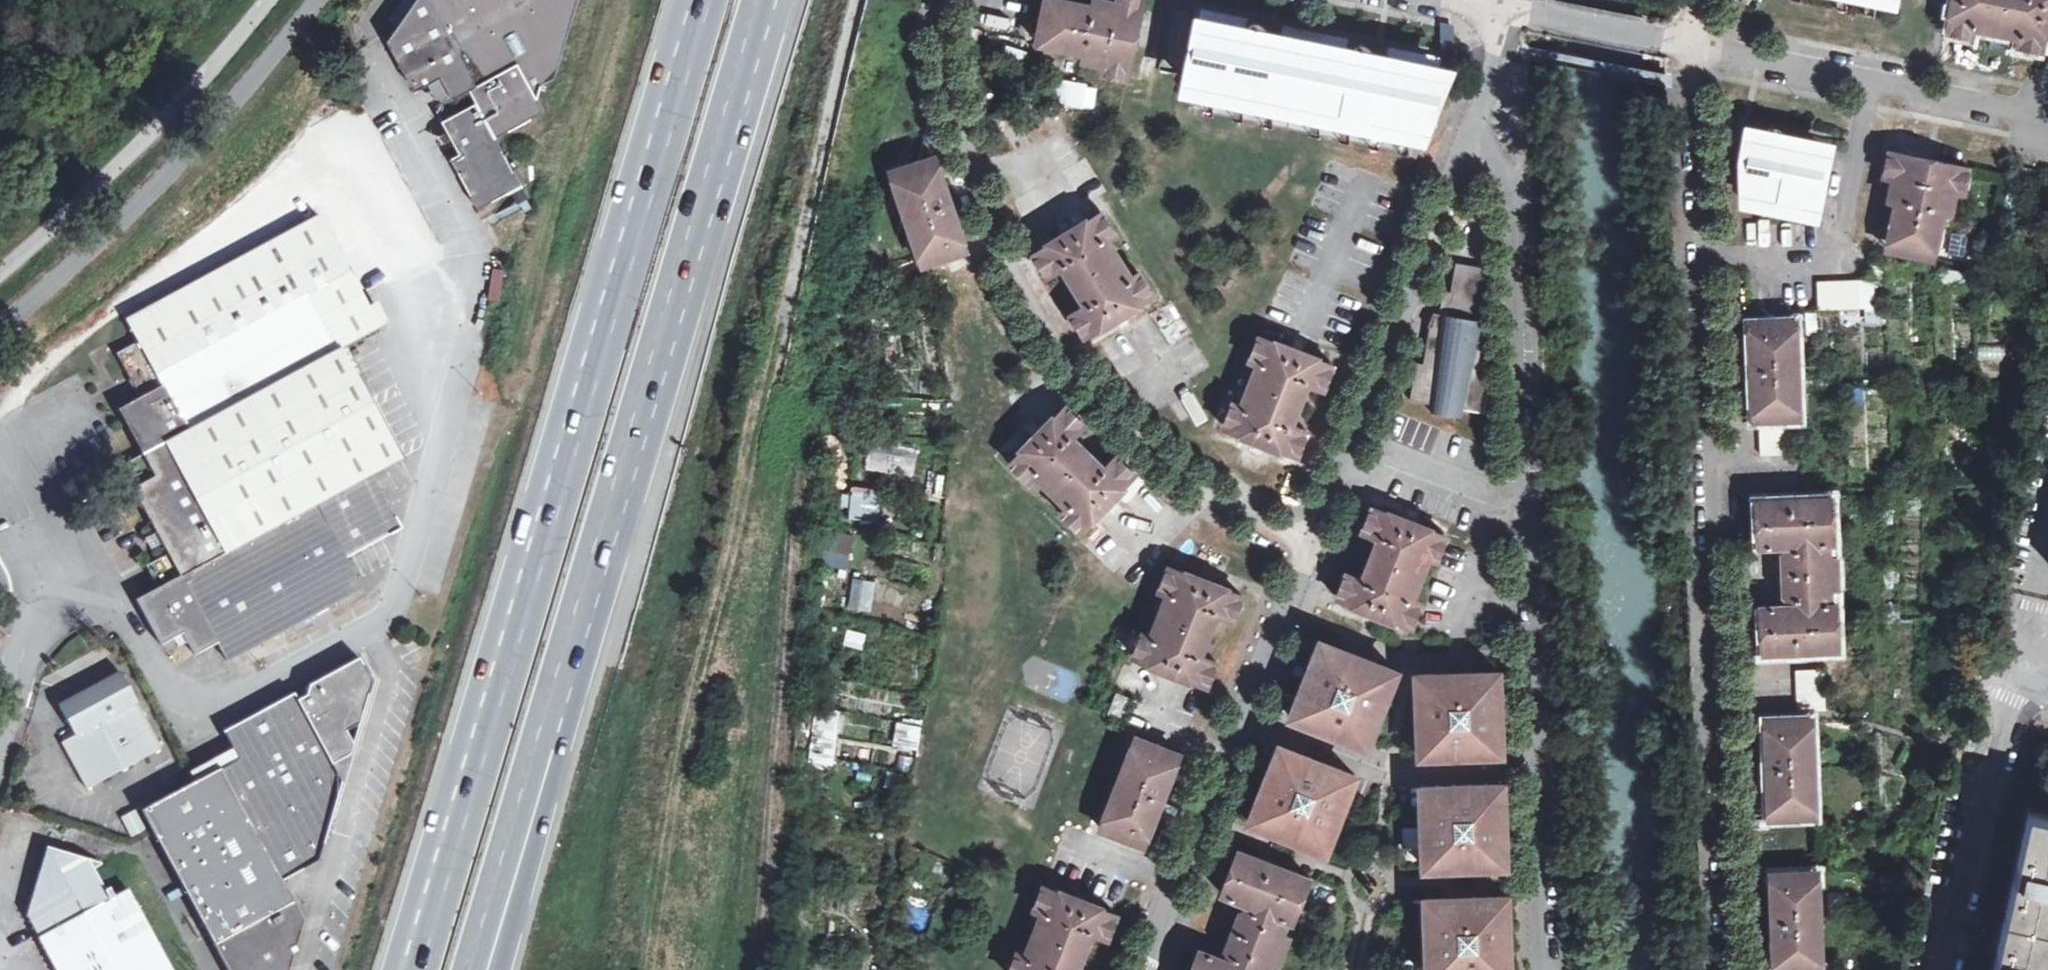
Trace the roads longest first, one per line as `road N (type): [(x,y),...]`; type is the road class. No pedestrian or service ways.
road 1 (unclassified): [(0,726),(28,632),(68,599),(85,597),(123,613),(175,691),(201,703),(235,697),(356,634),(385,606),(447,424),(478,255),(476,235),(379,51)]
road 2 (motorway): [(702,0),(409,969)]
road 3 (unclassified): [(1698,46),(1726,969)]
road 4 (residential): [(1475,131),(1143,969)]
road 5 (residential): [(1544,969),(1511,165),(1498,144),(1475,131)]
road 6 (motorway): [(543,741),(766,0)]
road 7 (residential): [(1698,46),(2037,115)]
road 8 (motorway): [(472,969),(543,741)]
road 9 (motorway): [(500,969),(547,799),(543,741)]
road 10 (residential): [(1515,14),(1698,46)]
road 11 (residential): [(1484,8),(1500,55),(1475,131)]

